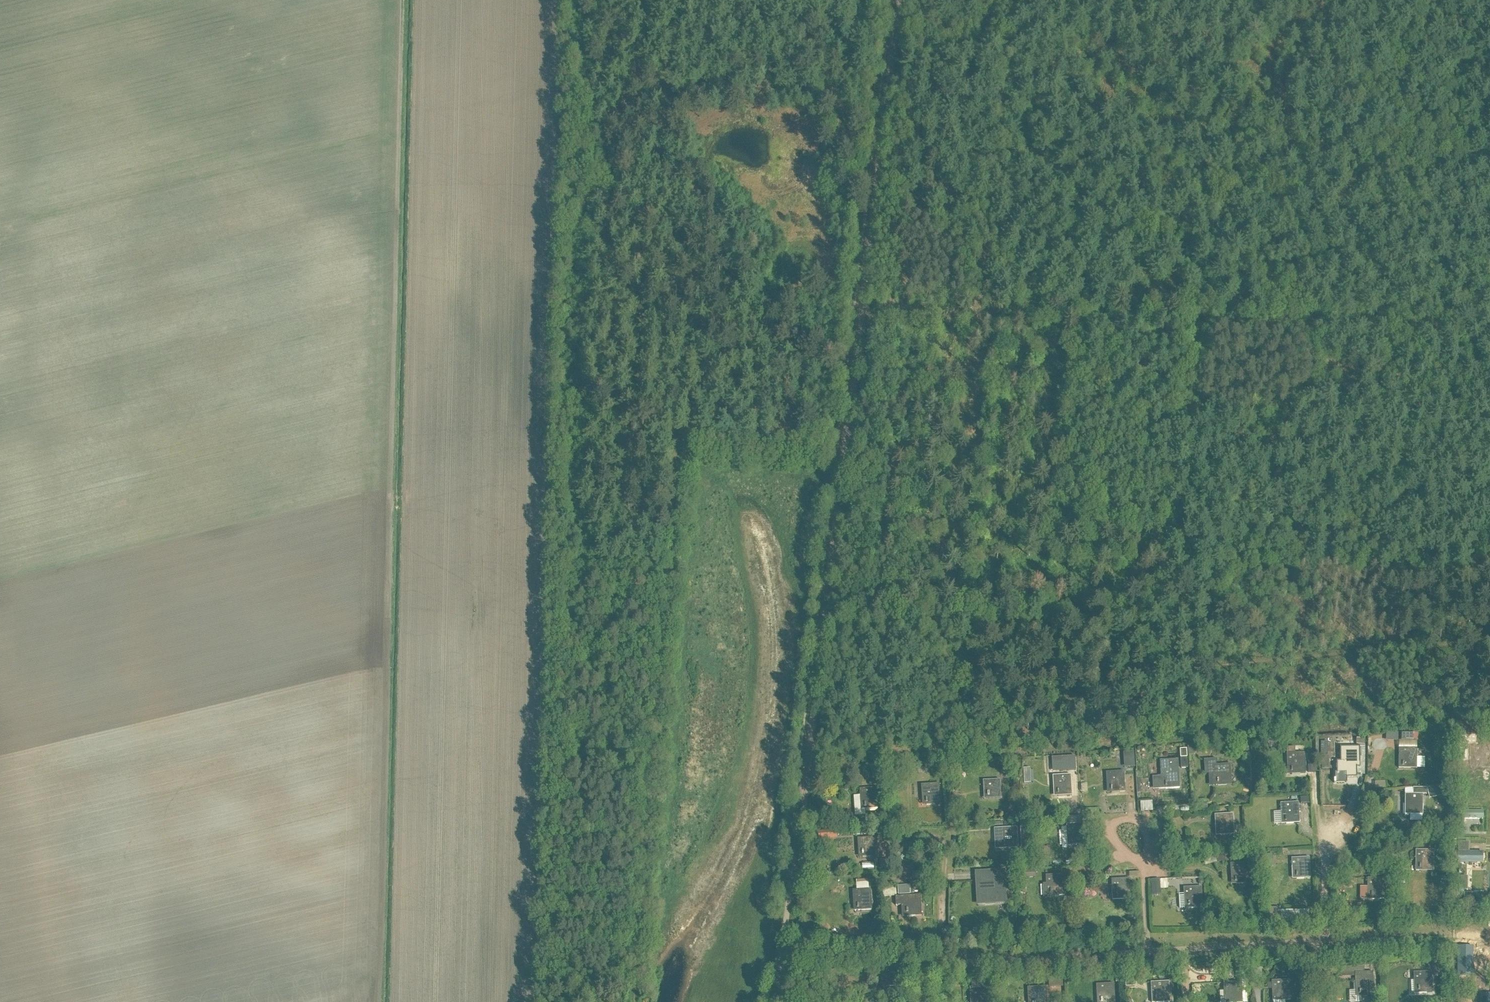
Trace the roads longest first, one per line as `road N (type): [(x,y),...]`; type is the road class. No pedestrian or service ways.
road 1 (track): [(1018,0),(939,622),(947,661),(985,680),(1489,643)]
road 2 (track): [(794,860),(899,0)]
road 3 (unclassified): [(775,1001),(794,860)]
road 4 (track): [(922,1001),(922,961),(939,932),(938,883)]

